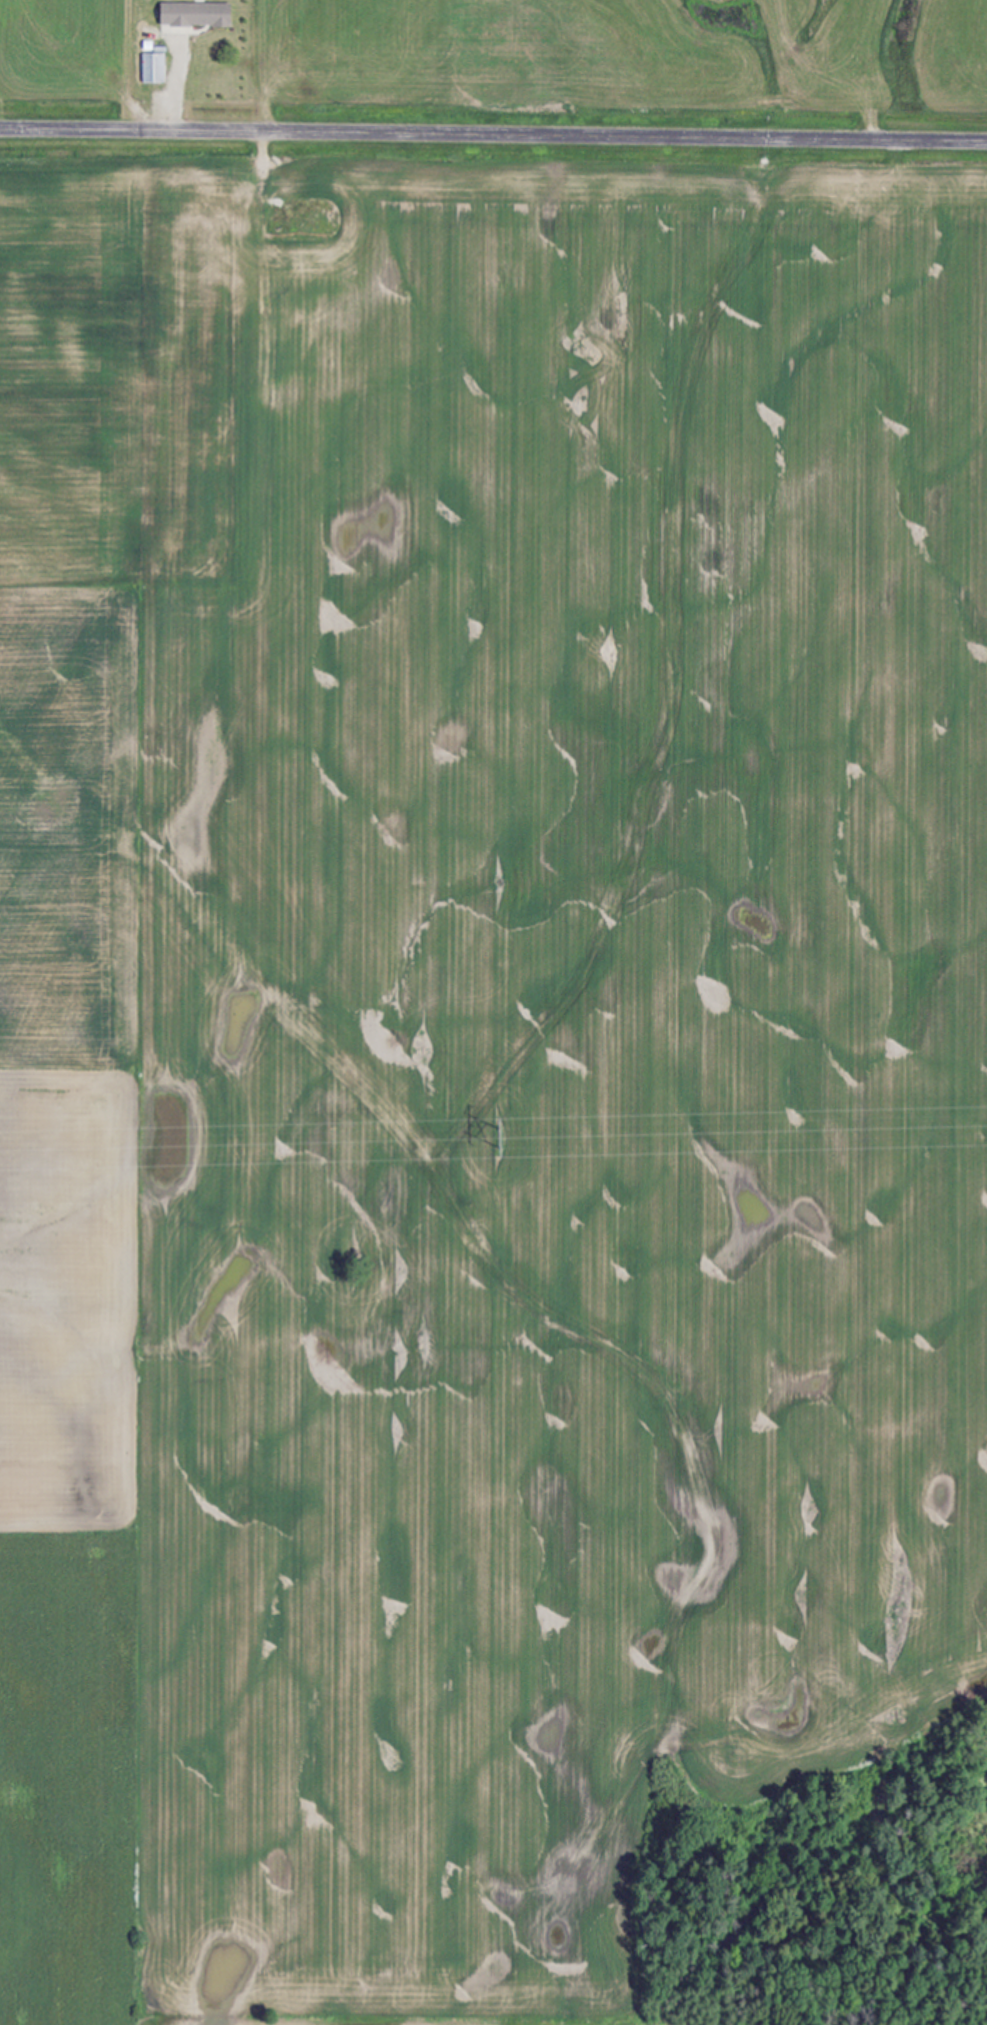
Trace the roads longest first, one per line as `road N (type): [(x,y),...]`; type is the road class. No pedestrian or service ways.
road 1 (tertiary): [(986,139),(0,126)]

